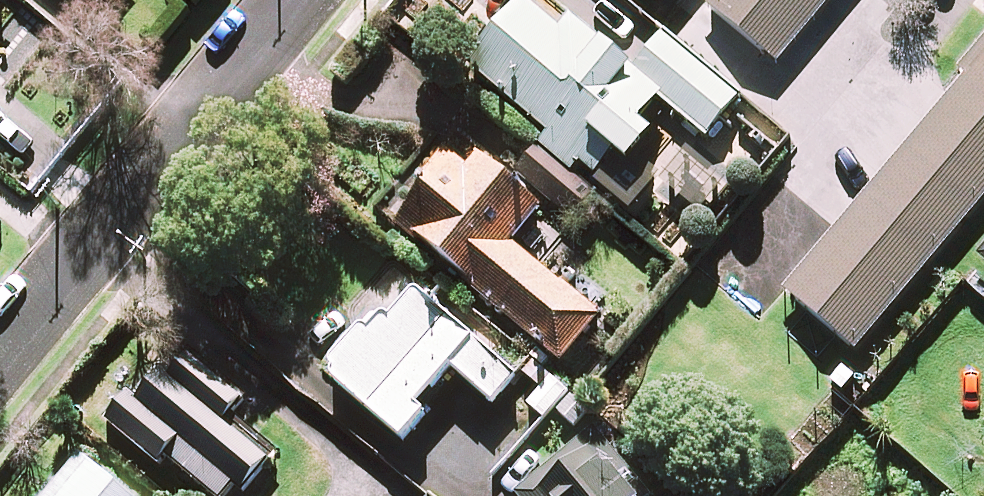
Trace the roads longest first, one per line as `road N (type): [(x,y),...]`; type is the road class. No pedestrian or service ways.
road 1 (residential): [(292,0),(0,350)]

